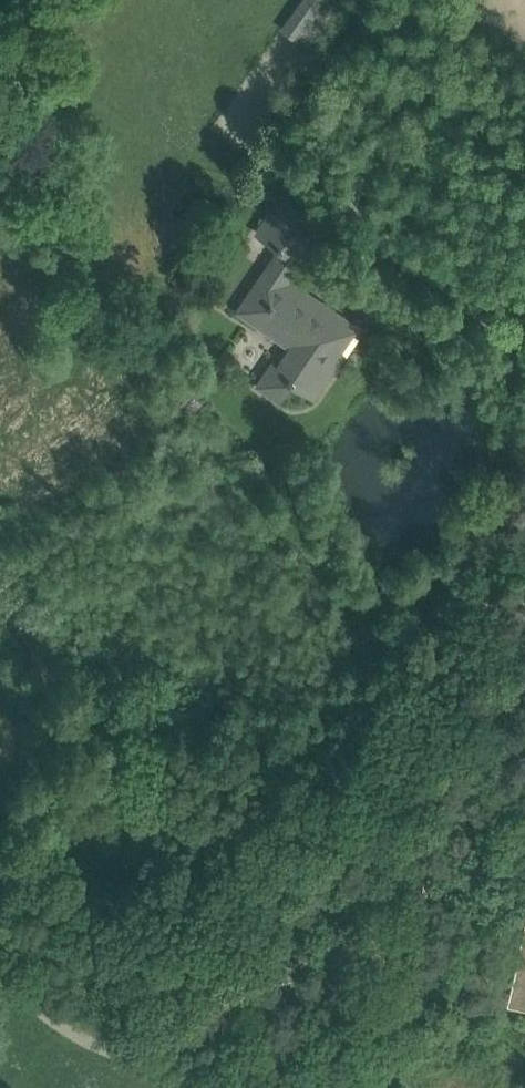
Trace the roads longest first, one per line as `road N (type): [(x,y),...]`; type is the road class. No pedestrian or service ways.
road 1 (track): [(0,887),(87,760),(69,681),(0,590)]

